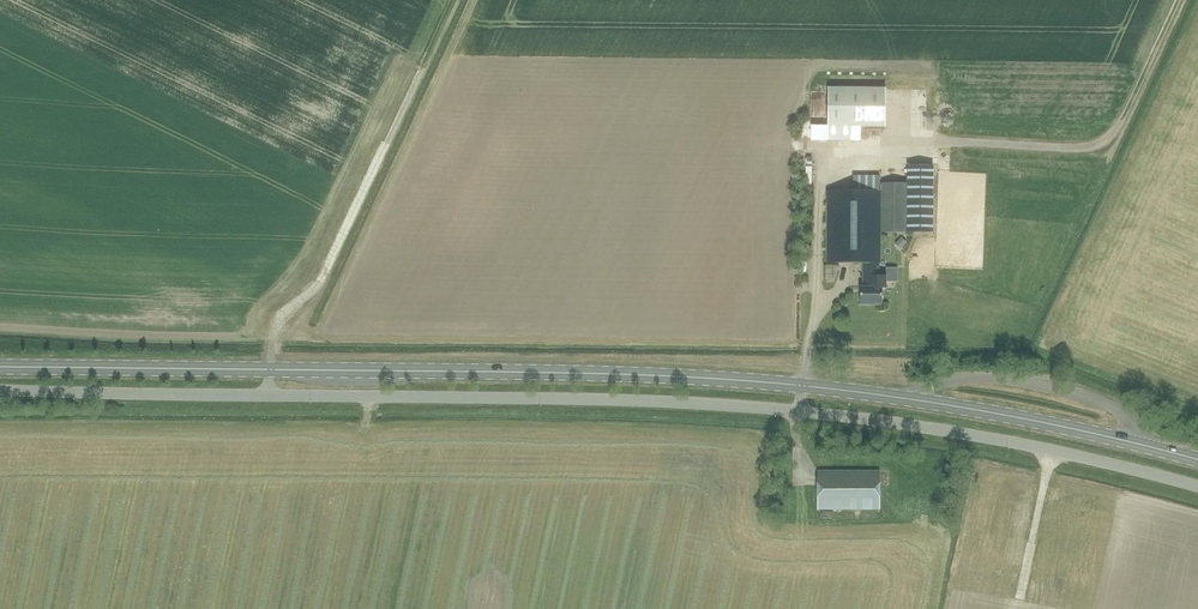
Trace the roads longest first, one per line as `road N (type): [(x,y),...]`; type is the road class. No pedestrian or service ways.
road 1 (secondary): [(1197,461),(1025,419),(803,386),(611,374),(0,367)]
road 2 (unclassified): [(1197,484),(1052,448),(799,409),(0,388)]

